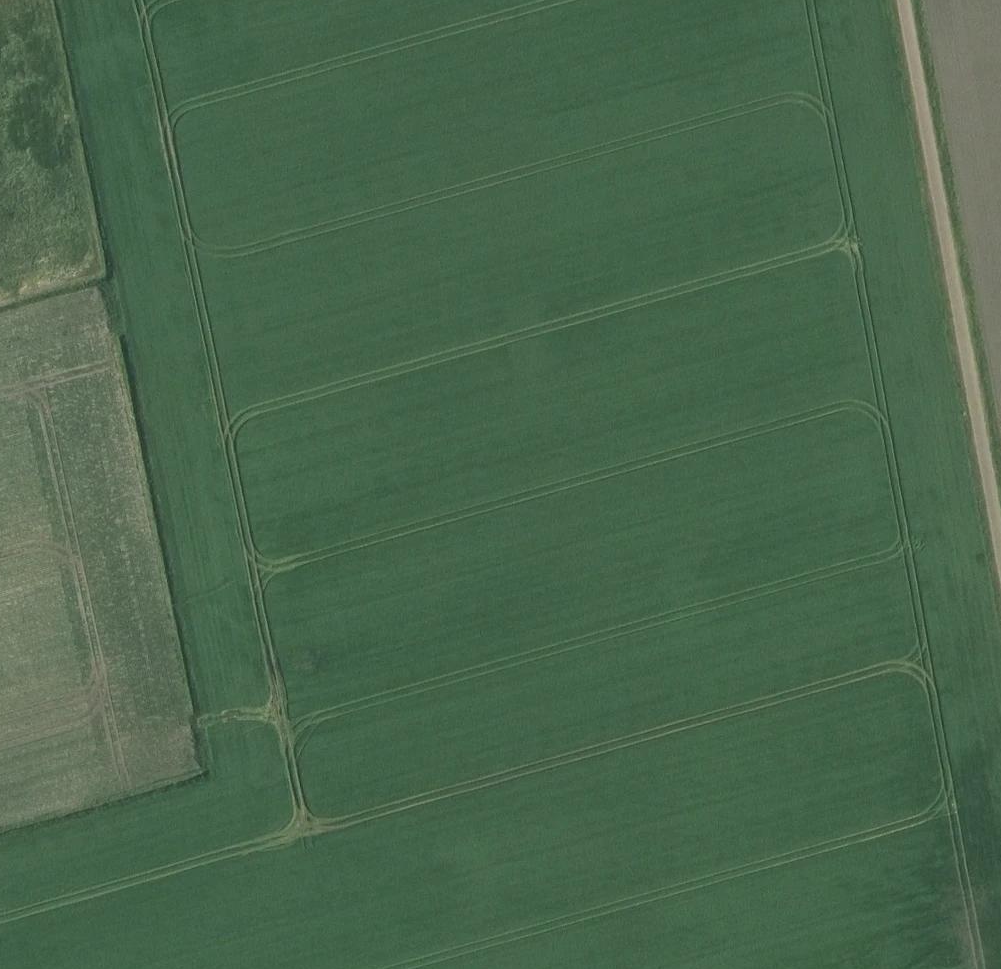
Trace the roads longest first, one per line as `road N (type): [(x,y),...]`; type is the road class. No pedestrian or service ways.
road 1 (unclassified): [(1000,543),(905,0)]

